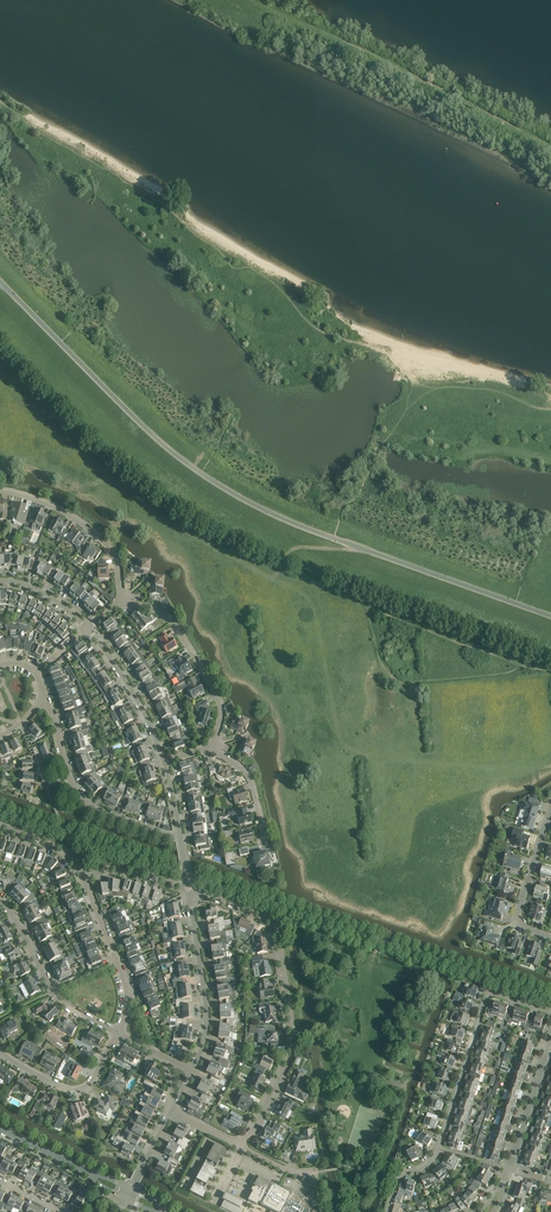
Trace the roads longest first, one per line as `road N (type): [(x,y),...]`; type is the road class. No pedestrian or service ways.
road 1 (unclassified): [(550,616),(309,529),(228,490),(151,434),(0,282)]
road 2 (residential): [(241,1140),(290,1057),(279,940),(264,916),(188,888)]
road 3 (residential): [(387,1211),(398,1176),(429,1162),(439,1147),(486,997),(550,1013)]
road 4 (residential): [(215,745),(221,707),(188,647),(164,616),(123,598)]
road 5 (residential): [(192,1071),(207,1020),(188,888)]
road 6 (residential): [(123,598),(116,560),(95,534),(49,505),(0,491)]
road 7 (residential): [(84,879),(128,990),(118,1033)]
road 8 (residential): [(0,1051),(63,1088),(81,1090),(118,1033)]
road 9 (residential): [(165,762),(130,687),(86,628)]
road 10 (residential): [(550,811),(520,917),(526,929),(550,936)]
road 11 (residential): [(510,1167),(550,1036)]
road 12 (residential): [(181,840),(99,811),(69,777)]

